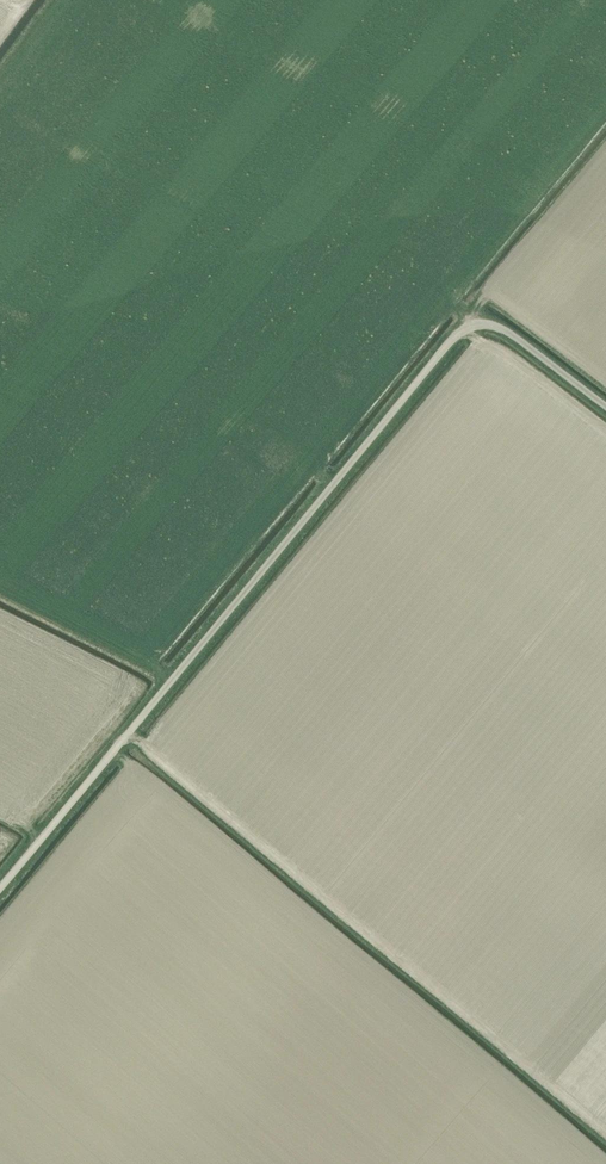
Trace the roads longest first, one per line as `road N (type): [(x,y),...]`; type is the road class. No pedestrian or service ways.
road 1 (unclassified): [(0,890),(462,333),(481,327),(507,335),(605,411)]

